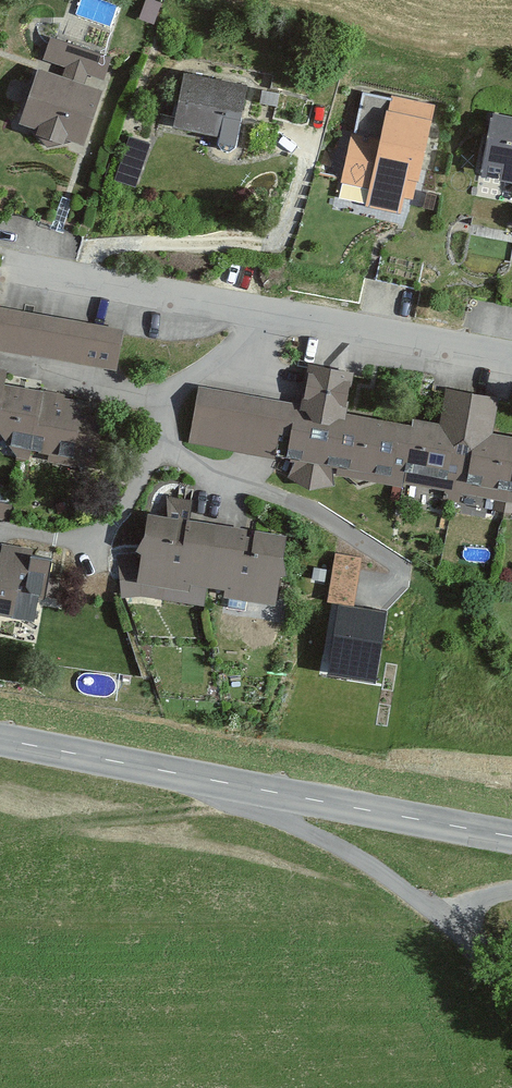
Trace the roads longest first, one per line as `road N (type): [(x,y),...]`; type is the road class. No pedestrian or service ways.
road 1 (tertiary): [(511,840),(224,786)]
road 2 (unclassified): [(438,919),(358,858),(224,786)]
road 3 (residential): [(511,356),(264,310)]
road 4 (residential): [(264,310),(22,268)]
road 5 (tertiary): [(224,786),(0,740)]
road 6 (residential): [(161,447),(94,542),(0,532)]
road 7 (residential): [(170,406),(0,362)]
road 8 (residential): [(264,310),(175,387),(170,406)]

